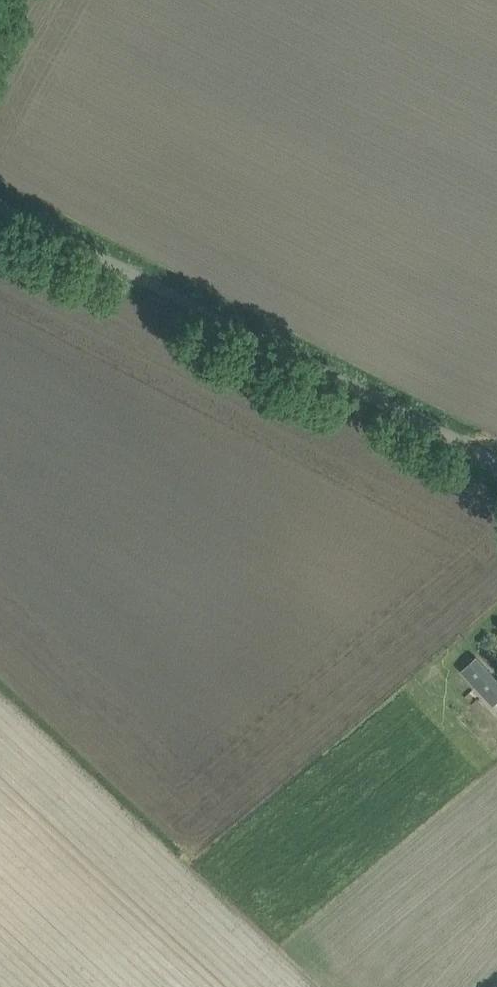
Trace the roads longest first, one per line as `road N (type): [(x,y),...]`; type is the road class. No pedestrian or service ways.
road 1 (unclassified): [(496,458),(0,197)]

